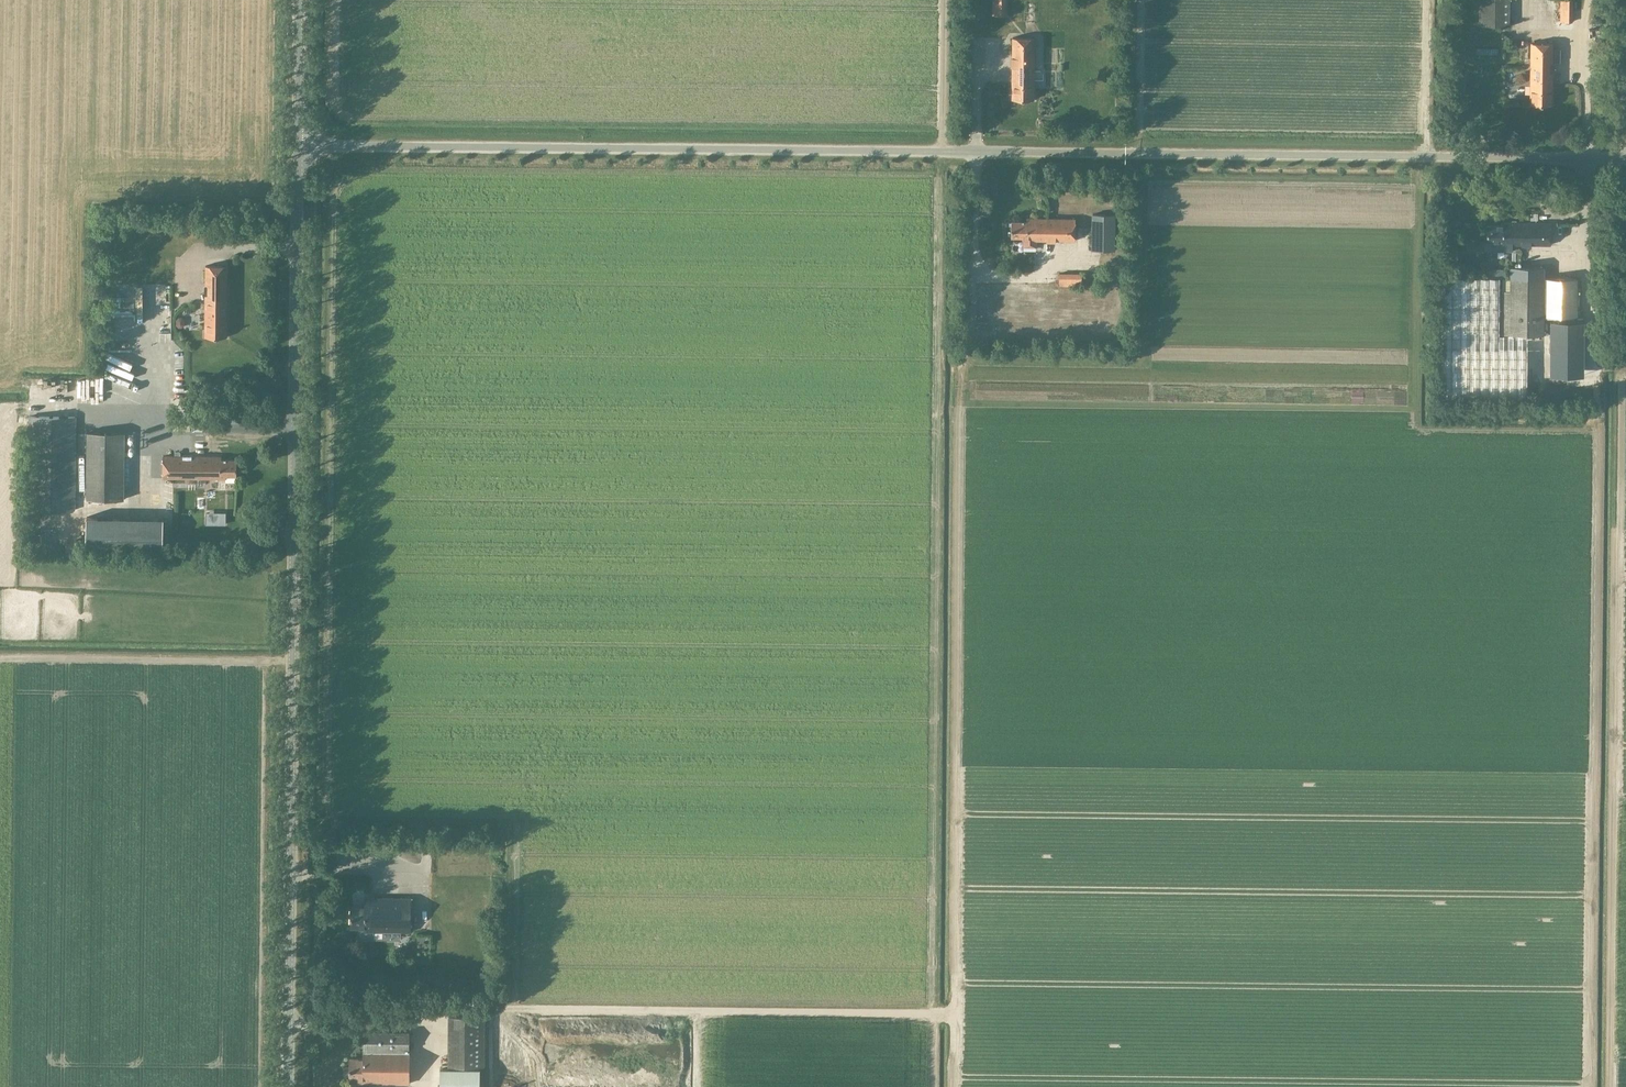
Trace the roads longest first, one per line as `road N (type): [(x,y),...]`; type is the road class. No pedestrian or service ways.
road 1 (unclassified): [(1625,159),(297,145)]
road 2 (unclassified): [(288,1086),(297,145)]
road 3 (unclassified): [(297,145),(299,0)]

